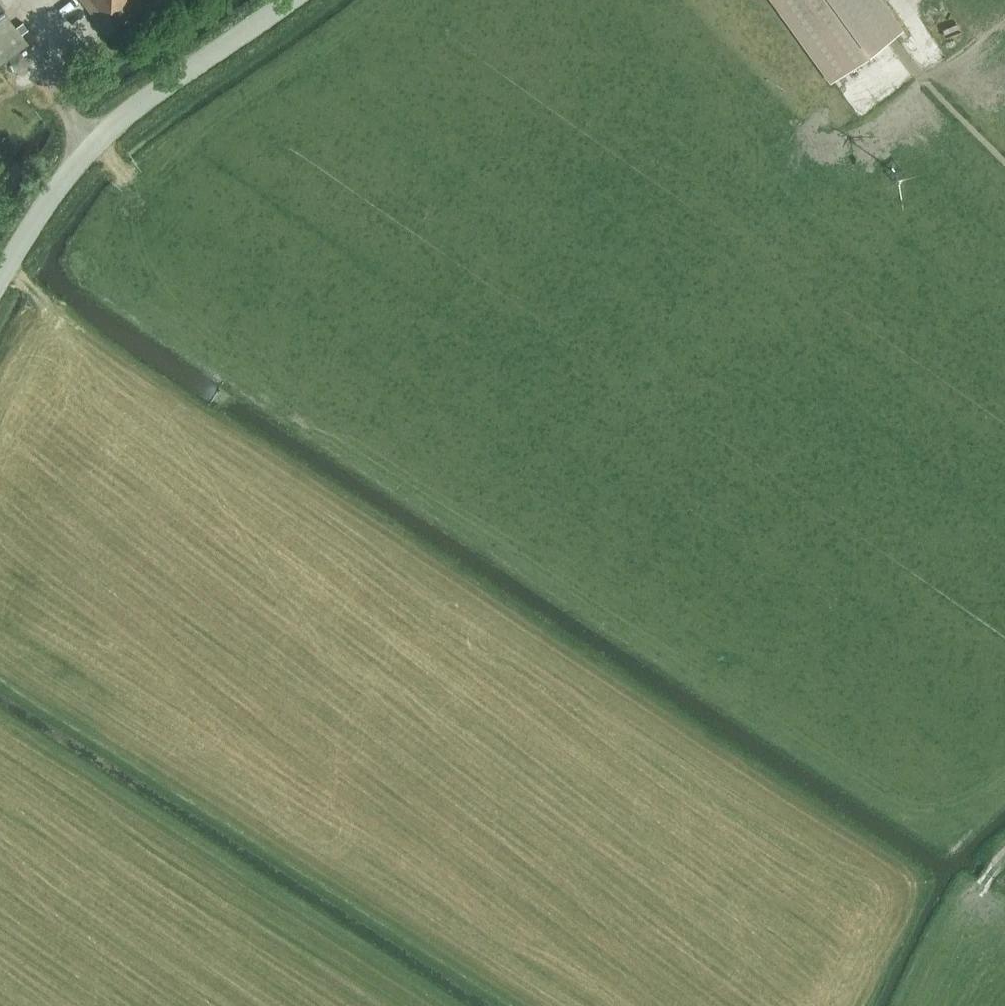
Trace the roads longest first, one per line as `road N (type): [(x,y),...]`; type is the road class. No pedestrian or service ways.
road 1 (tertiary): [(0,279),(80,160),(124,116),(290,0)]

